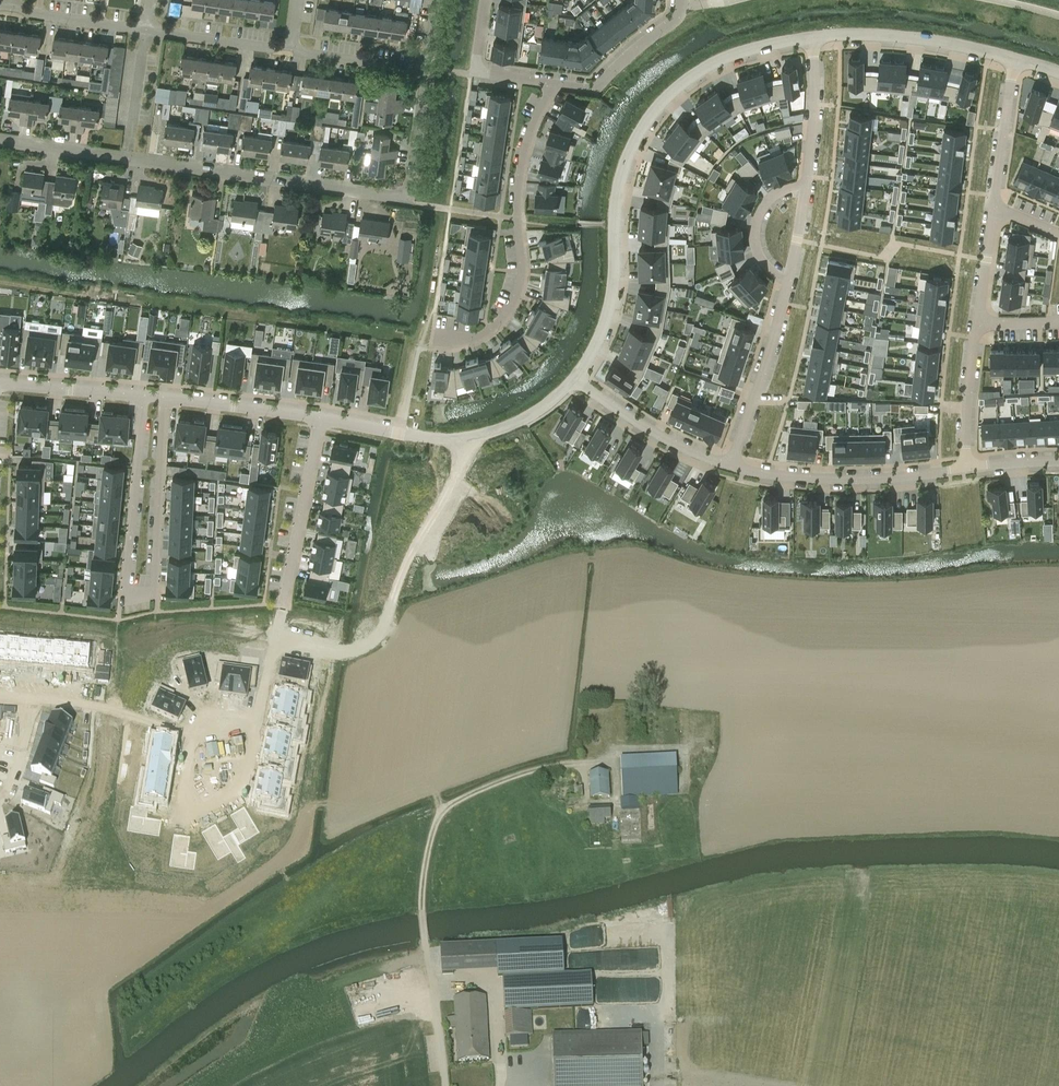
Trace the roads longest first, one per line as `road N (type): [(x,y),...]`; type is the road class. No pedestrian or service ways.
road 1 (residential): [(815,41),(708,69),(635,138),(614,210),(611,301),(574,381)]
road 2 (track): [(444,1085),(422,911),(431,828),(463,798),(545,769),(576,767)]
road 3 (residential): [(144,397),(125,593),(155,592),(163,399)]
road 4 (residential): [(269,657),(320,660),(376,633),(398,560),(448,490),(459,438)]
road 5 (residential): [(553,83),(522,156),(522,270),(513,301),(482,333),(438,339)]
road 6 (residential): [(401,197),(127,159)]
road 7 (residential): [(320,418),(269,657)]
road 8 (residential): [(964,468),(897,478),(776,477),(731,467)]
road 9 (residential): [(254,715),(240,793),(189,820),(178,819),(186,734)]
road 10 (residential): [(1014,61),(929,42),(815,41)]
road 11 (residential): [(731,467),(790,282)]
road 12 (residential): [(731,467),(656,433),(574,381)]
road 13 (residential): [(682,0),(681,16),(594,90),(553,83)]
road 14 (residential): [(320,418),(163,399)]
road 15 (residential): [(186,734),(104,708),(36,699)]
road 16 (residential): [(553,83),(474,72),(484,0)]
road 17 (residential): [(290,50),(146,30)]
road 18 (residential): [(806,186),(815,41)]
road 19 (residential): [(964,468),(979,324)]
road 20 (residential): [(144,397),(0,383)]
road 21 (residential): [(993,204),(1014,61)]
road 22 (residential): [(806,186),(771,197),(757,221),(759,260),(790,282)]
road 23 (residential): [(459,438),(320,418)]
road 24 (residential): [(146,30),(9,10)]
road 25 (residential): [(426,71),(290,50)]
road 26 (residential): [(401,197),(411,187),(426,71)]
road 27 (residential): [(574,381),(515,425),(459,438)]
road 28 (residential): [(127,159),(146,30)]
road 29 (residential): [(127,159),(0,142)]
road 30 (residential): [(979,324),(993,204)]

